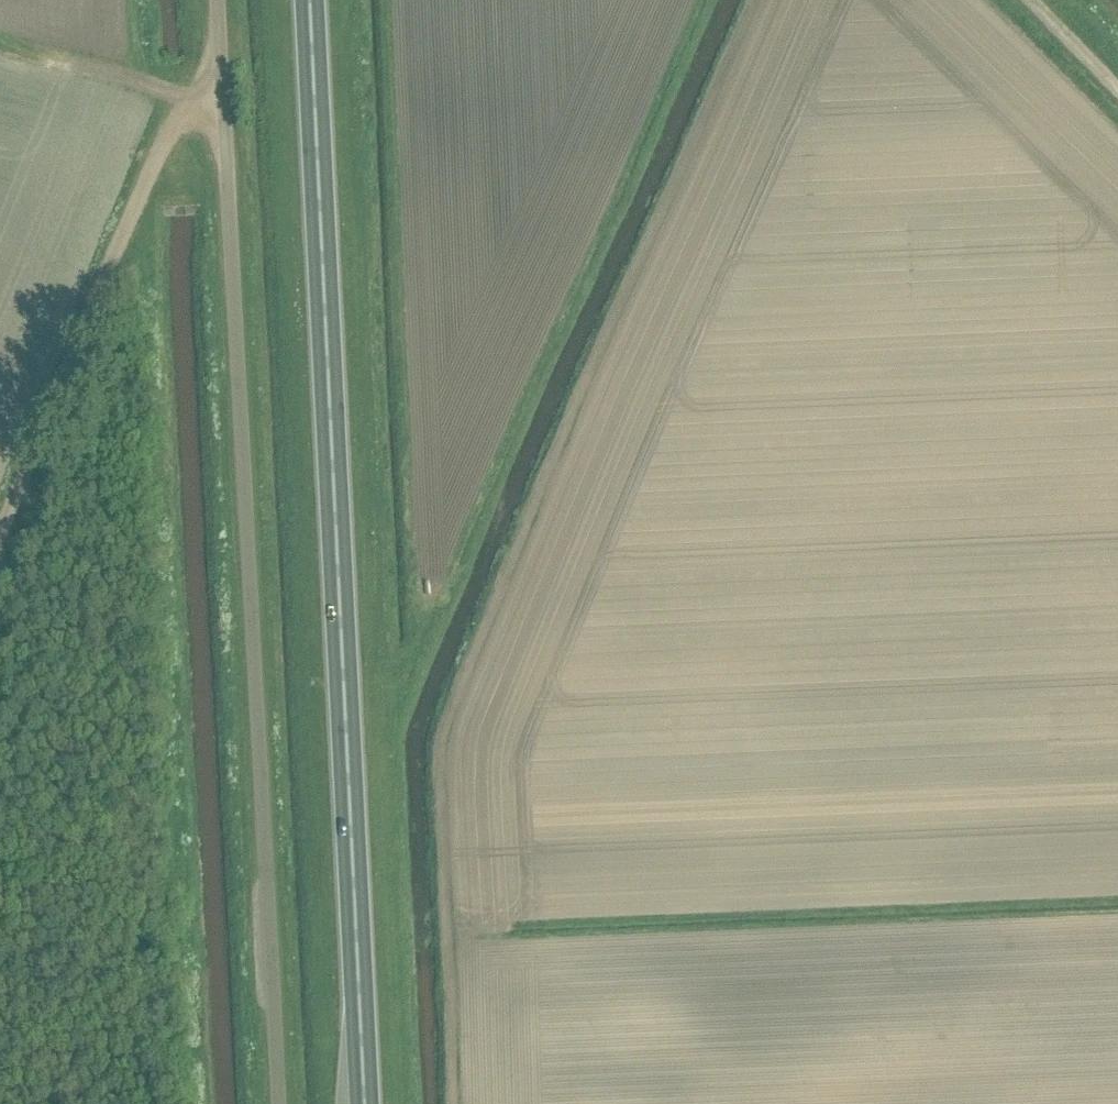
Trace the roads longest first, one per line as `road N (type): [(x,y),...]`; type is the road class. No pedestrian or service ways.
road 1 (unclassified): [(278,1103),(216,0)]
road 2 (trunk): [(364,1103),(309,0)]
road 3 (track): [(0,538),(181,102),(223,104)]
road 4 (track): [(1029,0),(1117,92)]

